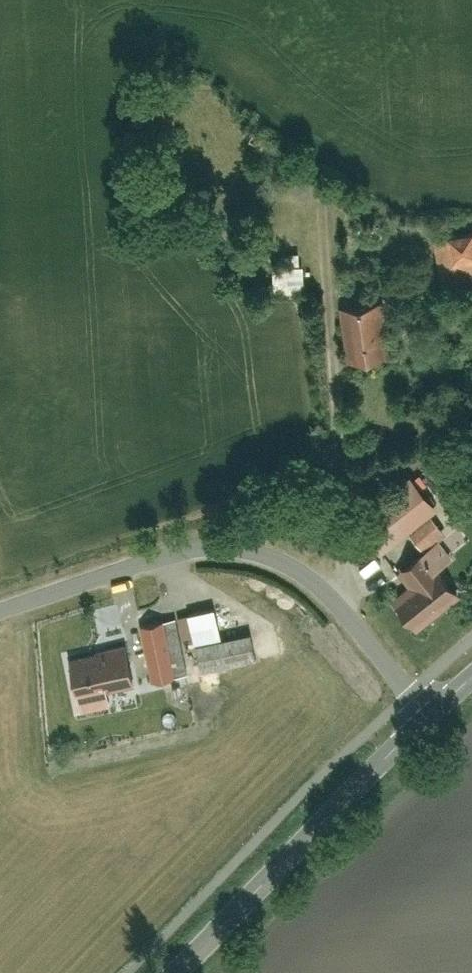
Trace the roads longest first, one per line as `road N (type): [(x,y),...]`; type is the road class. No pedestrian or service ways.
road 1 (residential): [(432,713),(330,596),(276,559),(244,549),(159,558),(0,613)]
road 2 (tertiary): [(432,713),(175,972)]

